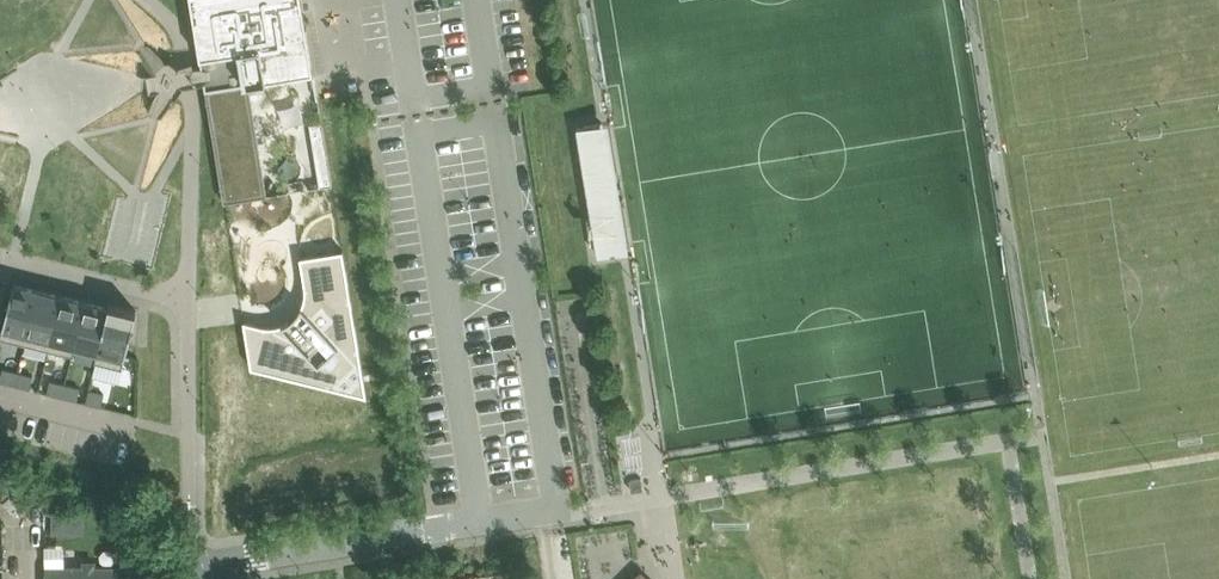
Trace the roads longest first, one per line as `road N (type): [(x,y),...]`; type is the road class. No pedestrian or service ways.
road 1 (residential): [(195,578),(195,565),(622,505)]

